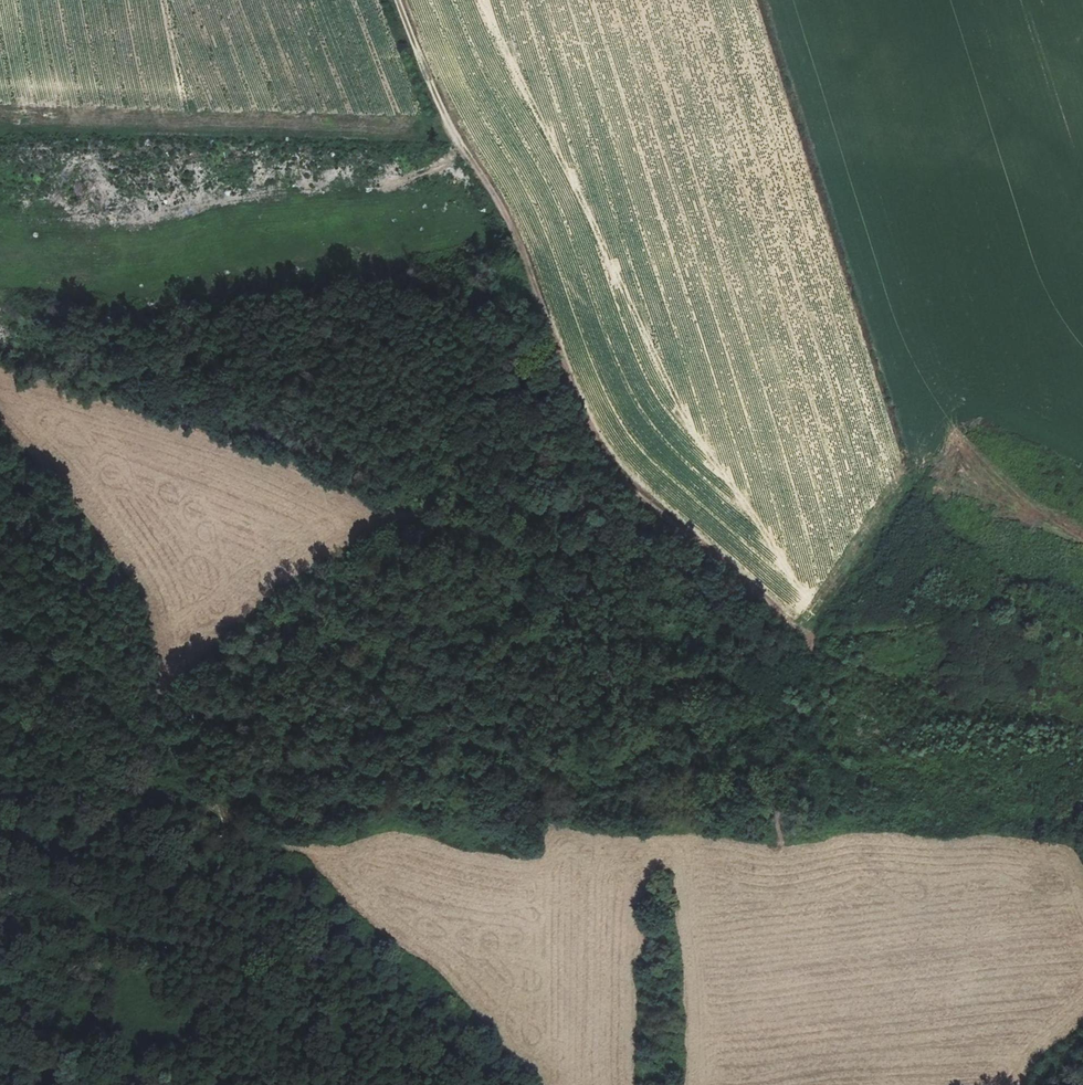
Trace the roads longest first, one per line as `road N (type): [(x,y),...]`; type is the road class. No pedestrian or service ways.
road 1 (track): [(394,0),(450,135),(506,228),(598,463),(796,626),(979,590),(1082,653)]

